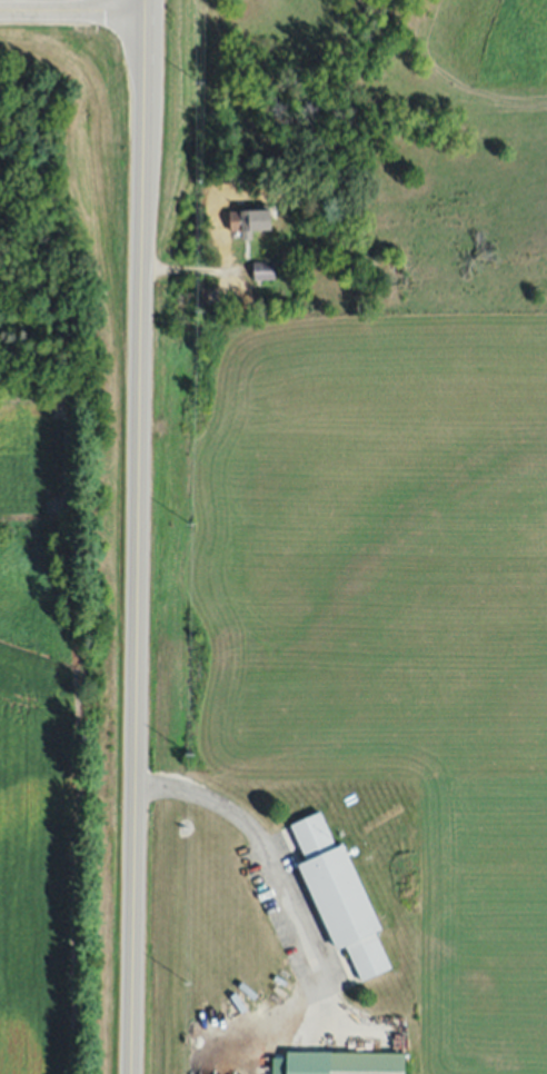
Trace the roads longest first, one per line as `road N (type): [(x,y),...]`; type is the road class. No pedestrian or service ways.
road 1 (primary): [(130,1073),(146,0)]
road 2 (secondary): [(146,7),(0,7)]

